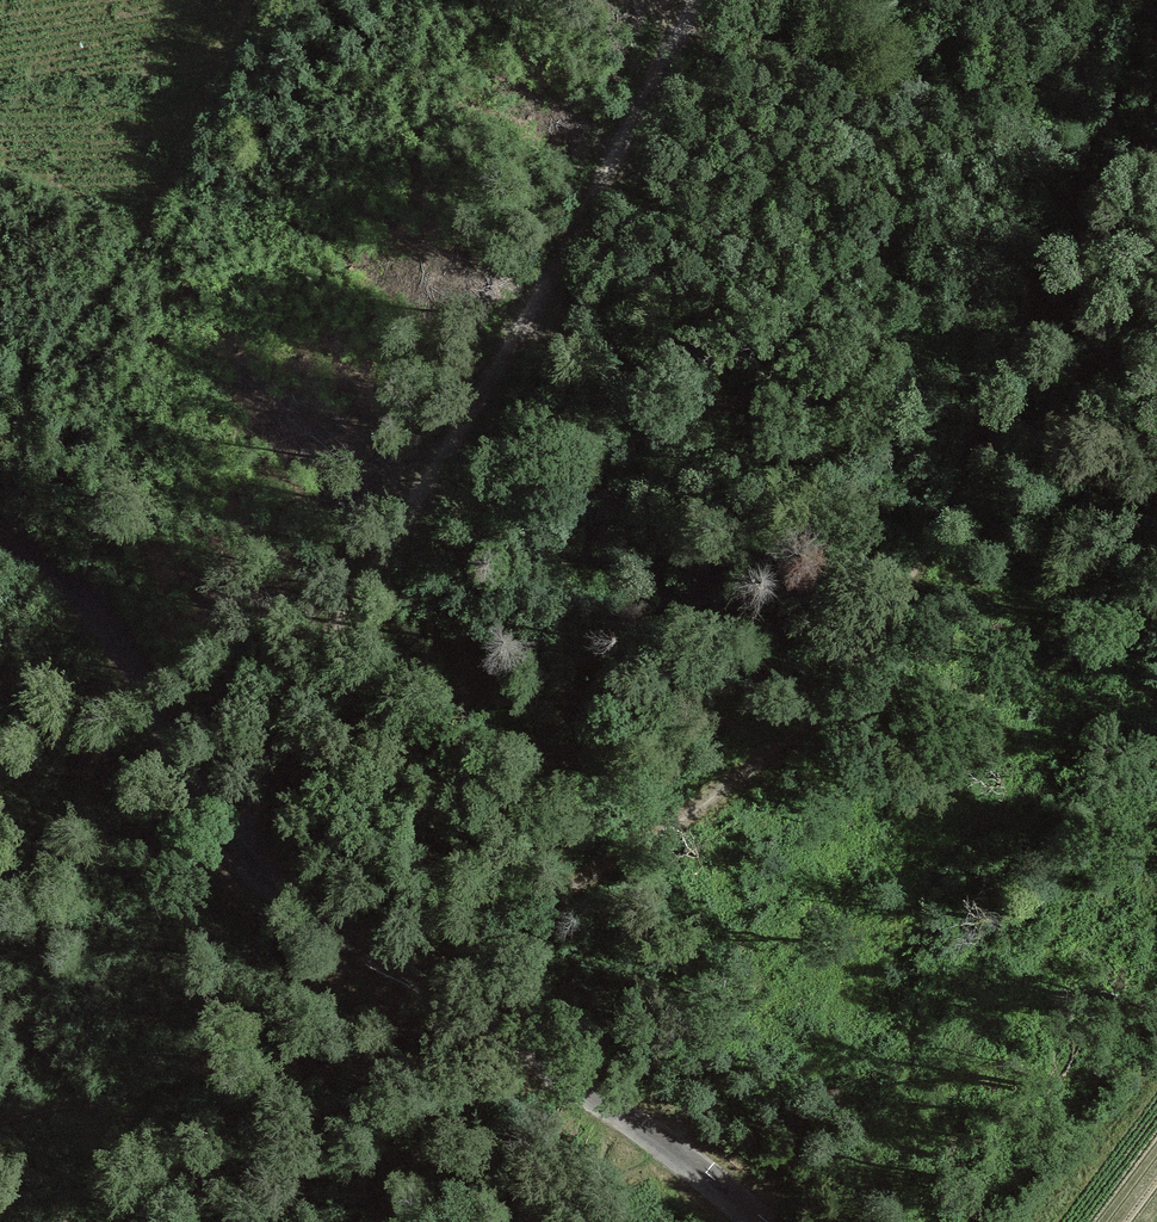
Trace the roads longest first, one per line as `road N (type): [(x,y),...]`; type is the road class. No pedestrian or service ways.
road 1 (track): [(1143,0),(921,521),(480,1031),(330,1054),(0,1128)]
road 2 (unclassified): [(0,525),(108,621),(217,834),(751,1221)]
road 3 (track): [(691,0),(231,844)]
road 4 (track): [(1156,1049),(1020,1221)]

